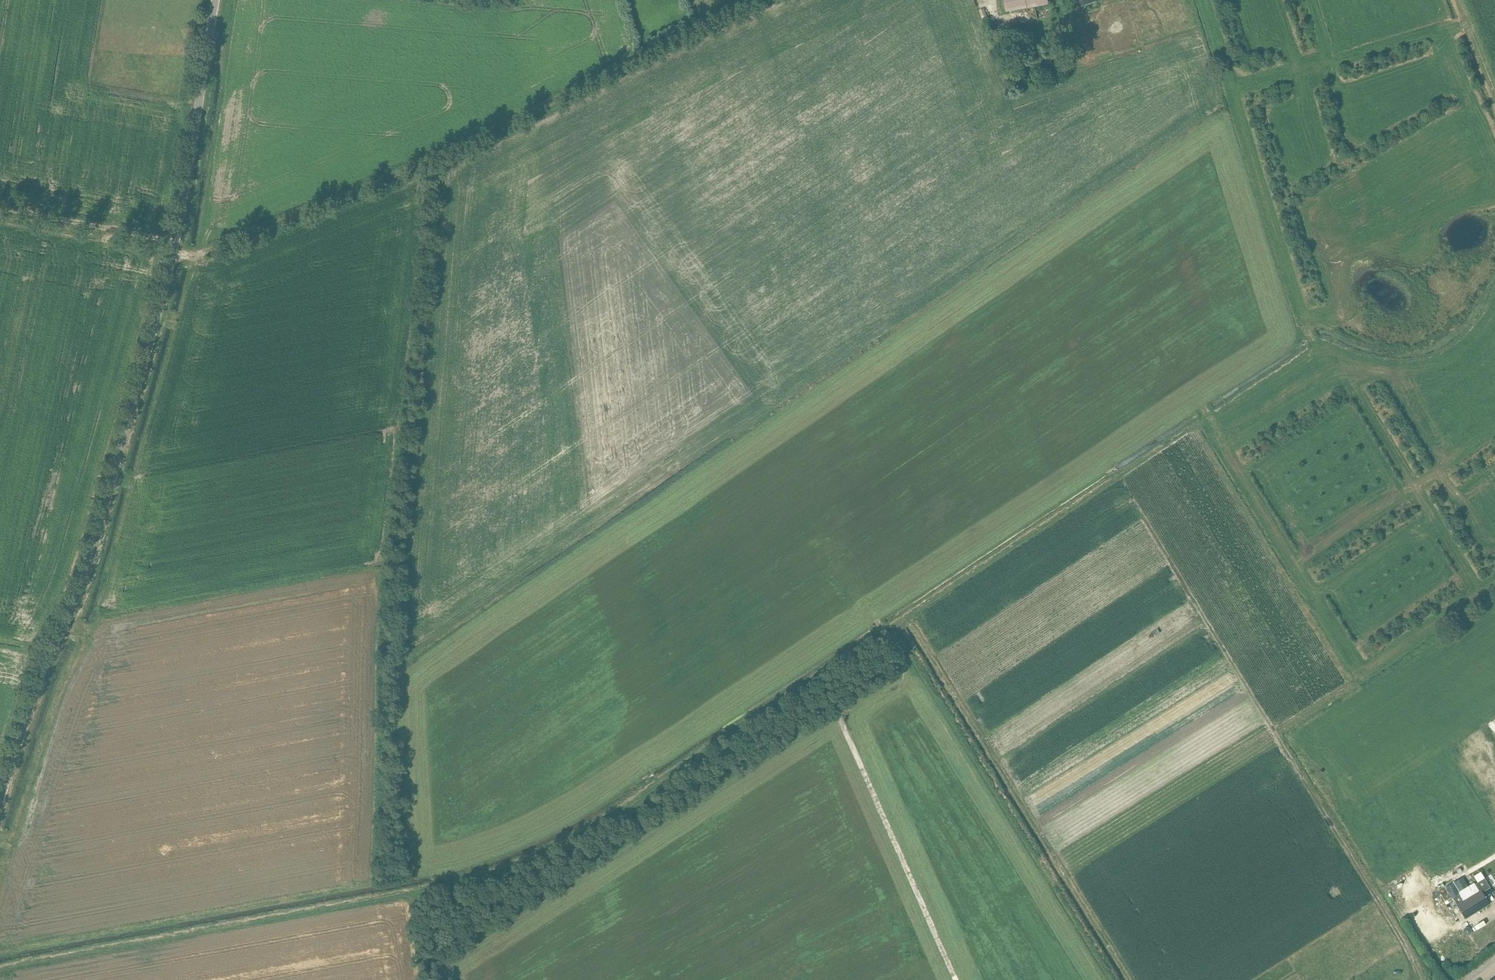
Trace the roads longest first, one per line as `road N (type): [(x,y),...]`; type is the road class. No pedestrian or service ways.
road 1 (unclassified): [(0,818),(45,674),(83,600),(161,311),(217,0)]
road 2 (track): [(0,212),(205,251),(456,150),(750,0)]

